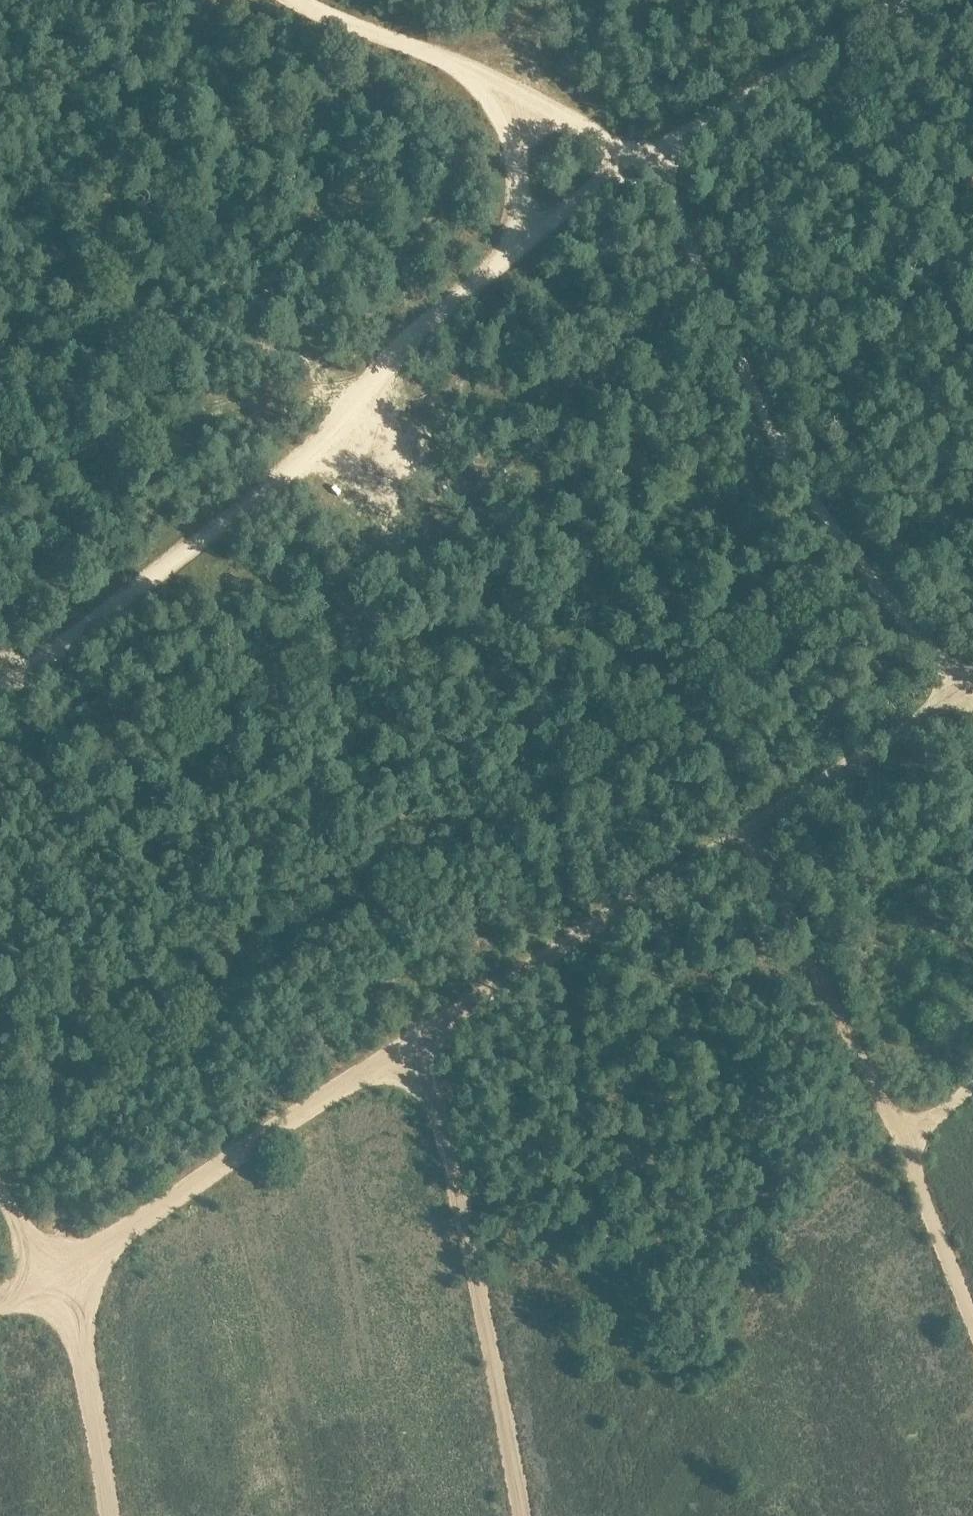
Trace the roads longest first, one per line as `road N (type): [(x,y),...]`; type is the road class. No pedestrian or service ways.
road 1 (track): [(972,683),(0,1307)]
road 2 (track): [(903,0),(648,159),(602,180),(514,244),(254,498),(0,691)]
road 3 (track): [(972,693),(875,587),(778,443),(648,159),(299,0)]
road 4 (track): [(744,832),(902,1138),(972,1326)]
road 5 (track): [(521,1515),(459,1195),(406,1047)]
road 6 (track): [(0,297),(41,284),(79,256),(211,0)]
road 7 (track): [(0,1188),(54,1274),(81,1343),(109,1515)]
road 8 (track): [(0,66),(172,0)]
road 9 (track): [(514,244),(515,130),(505,88)]

